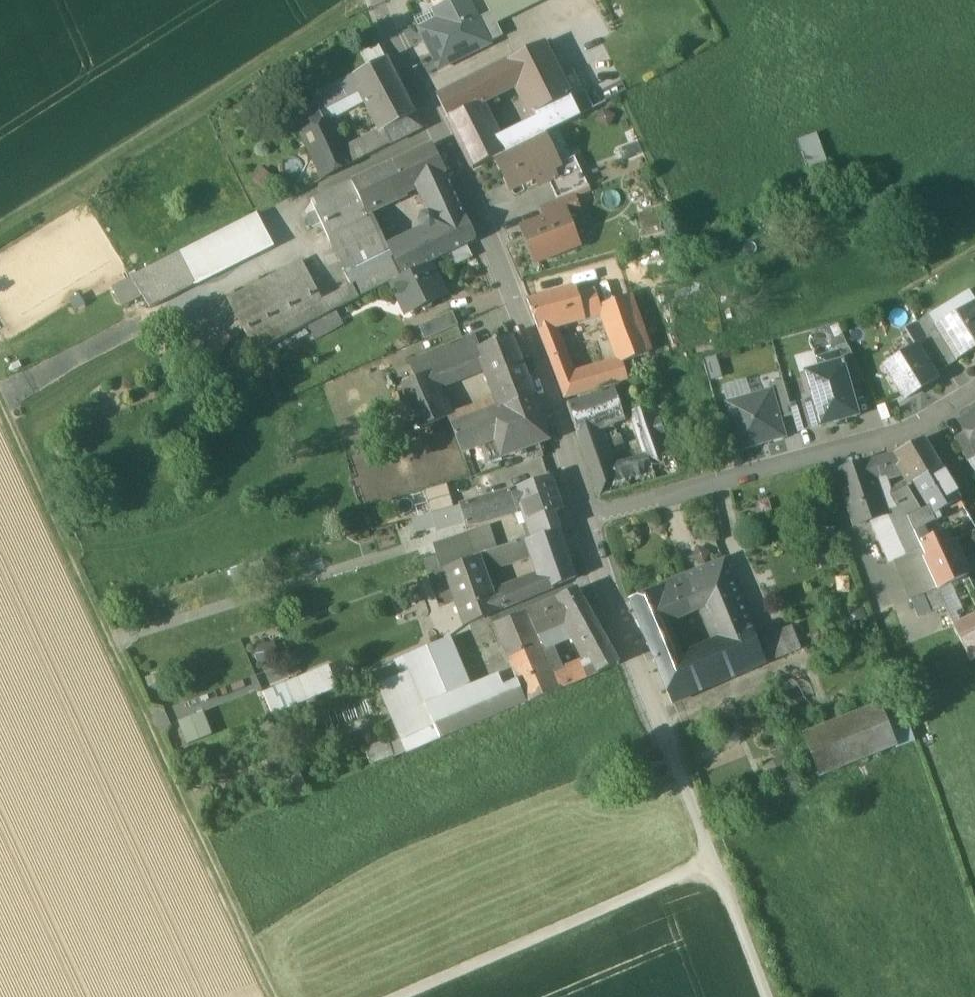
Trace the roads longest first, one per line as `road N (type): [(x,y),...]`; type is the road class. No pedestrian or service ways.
road 1 (track): [(0,403),(276,996)]
road 2 (residential): [(378,0),(525,322),(588,522)]
road 3 (residential): [(588,522),(605,585),(765,996)]
road 4 (track): [(0,232),(375,0)]
road 5 (residential): [(588,522),(926,420),(974,391)]
road 6 (track): [(400,996),(713,862)]

